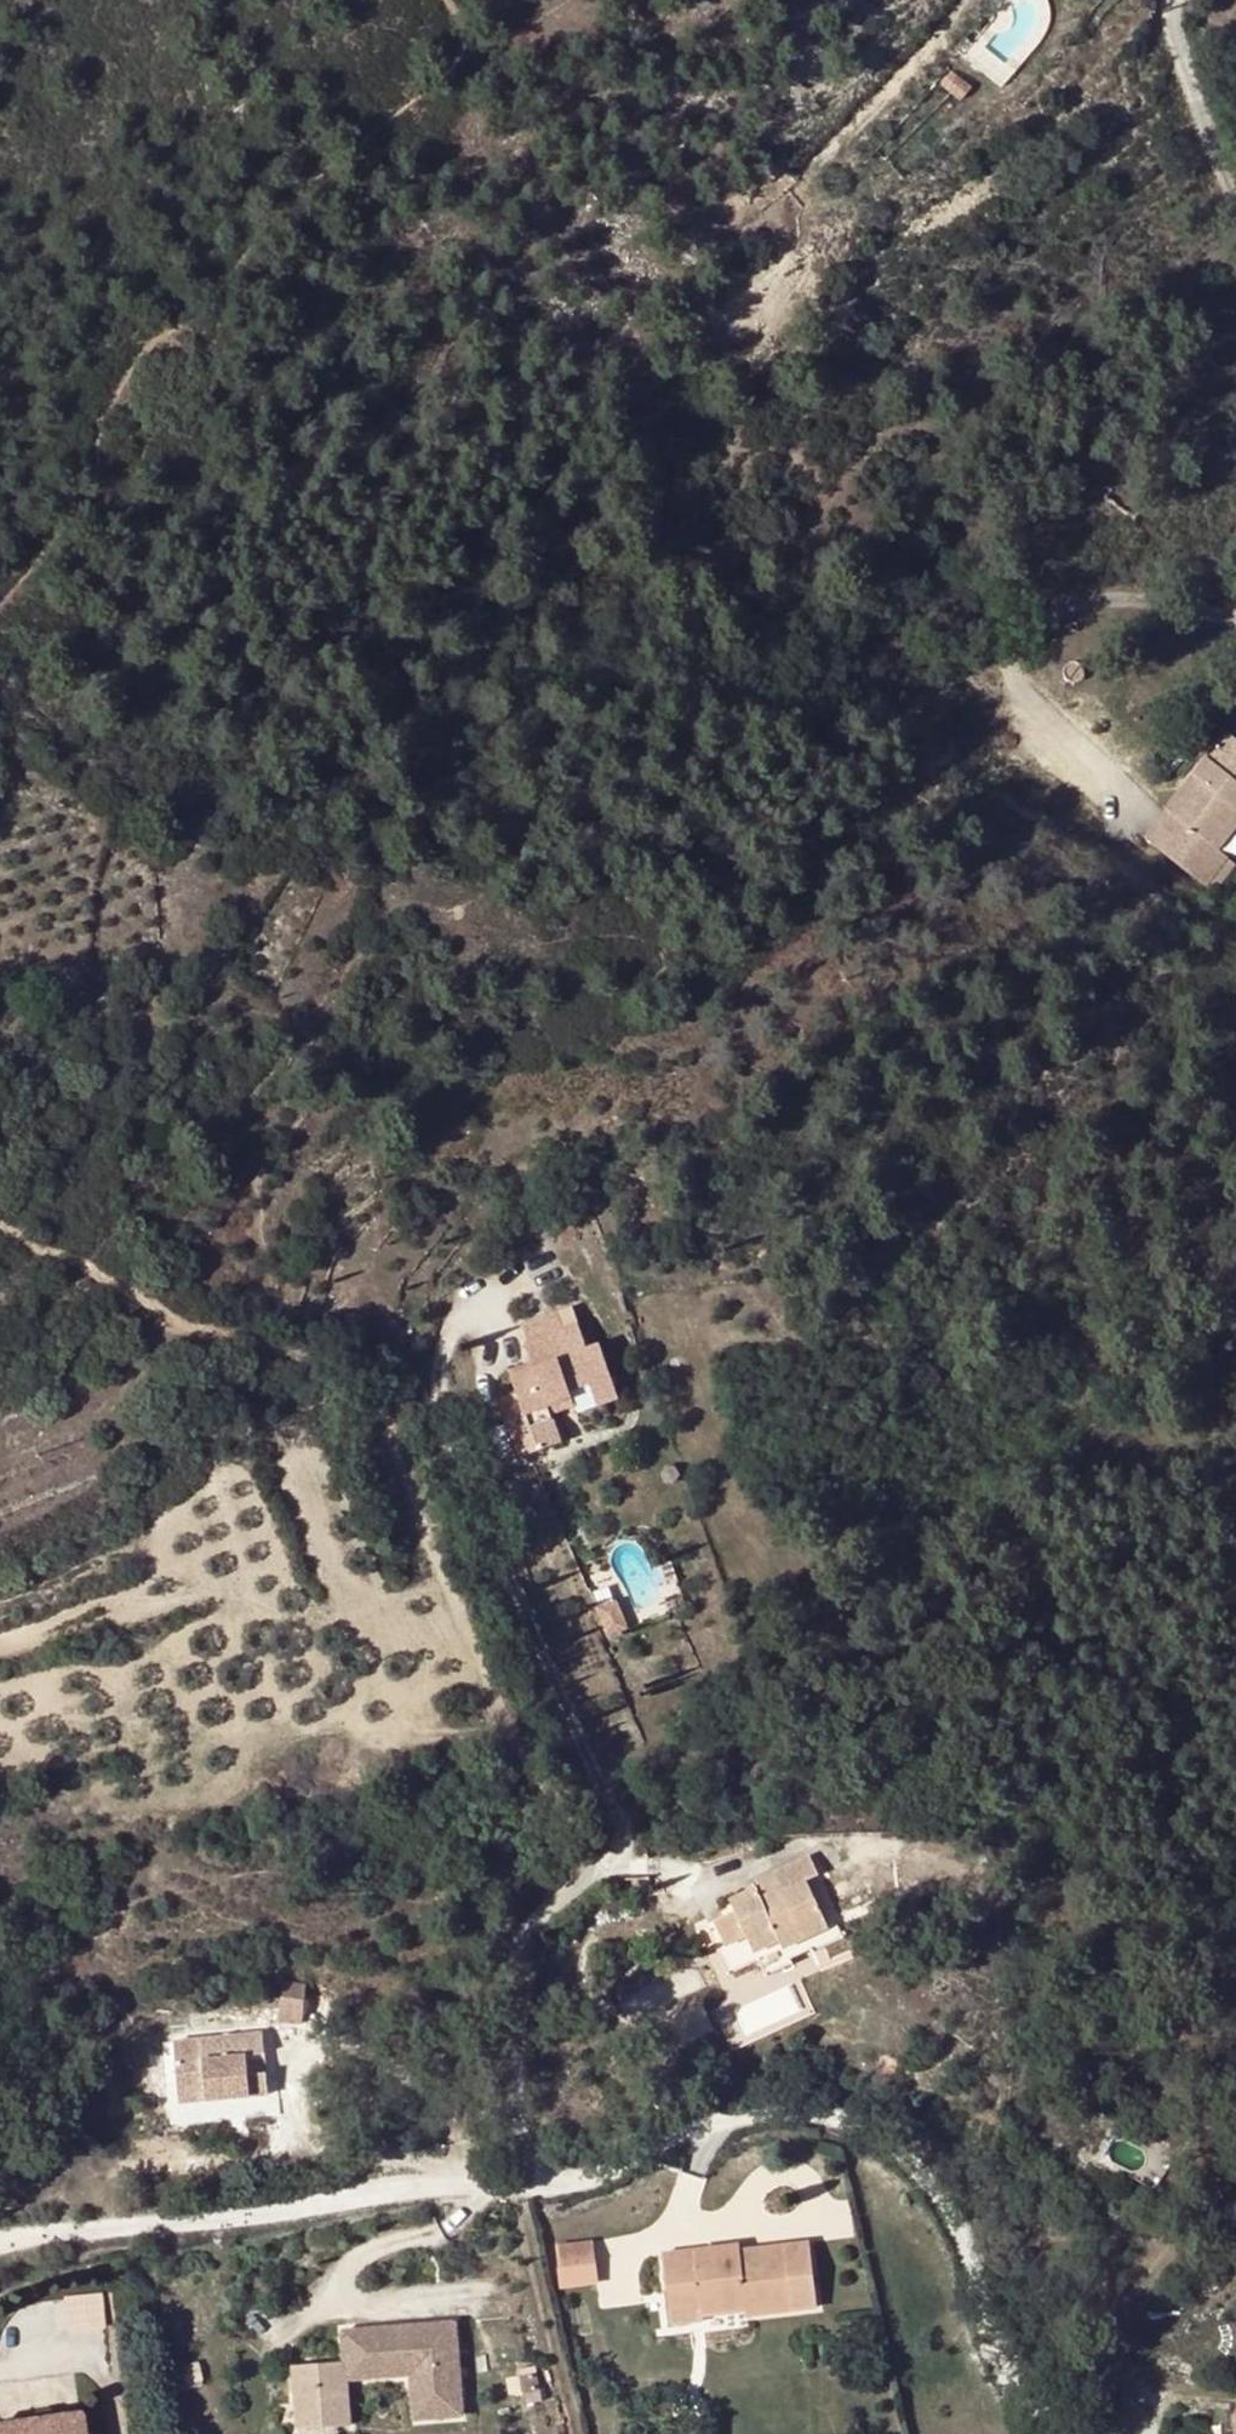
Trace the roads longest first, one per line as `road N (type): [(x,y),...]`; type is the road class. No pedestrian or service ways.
road 1 (residential): [(1078,2433),(1044,2425),(998,2398),(962,2231),(909,2156),(821,2114),(721,2117),(570,2182),(381,2188),(0,2250)]
road 2 (track): [(561,1901),(564,1834),(543,1772),(480,1633),(434,1501),(372,1374),(155,1309),(75,1252),(0,1218)]
road 3 (unclassified): [(1235,204),(1211,148),(1172,0)]

